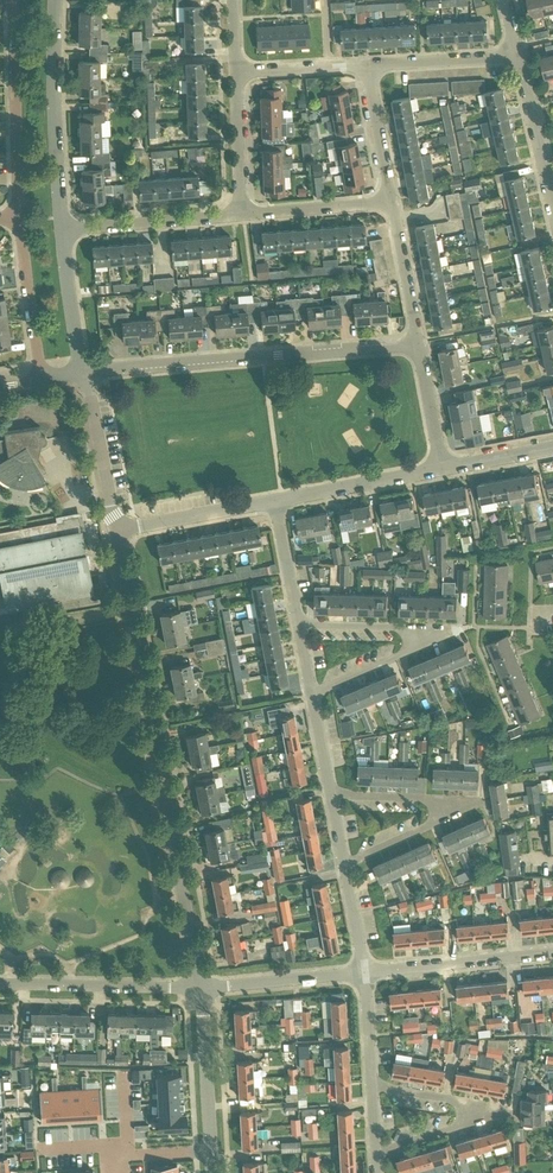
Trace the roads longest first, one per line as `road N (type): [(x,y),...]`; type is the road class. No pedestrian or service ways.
road 1 (residential): [(199,989),(114,531)]
road 2 (residential): [(83,373),(418,345)]
road 3 (residential): [(312,694),(446,632),(299,625)]
road 4 (residential): [(344,867),(471,803),(331,795)]
road 5 (residential): [(62,229),(55,0)]
road 6 (residential): [(17,221),(14,0)]
road 7 (residential): [(376,1152),(477,1113),(456,1100),(372,1084)]
road 8 (residential): [(0,982),(199,989)]
road 9 (residential): [(364,973),(552,954)]
road 10 (residential): [(62,229),(241,215)]
road 11 (residential): [(276,500),(441,469)]
road 12 (residential): [(199,989),(364,973)]
road 13 (residential): [(114,531),(276,500)]
road 14 (residential): [(210,1151),(199,989)]
road 15 (residential): [(114,531),(83,373)]
road 16 (residential): [(41,379),(17,221)]
road 17 (residential): [(366,65),(518,57)]
road 18 (residential): [(241,215),(392,202)]
road 19 (residential): [(552,201),(518,57)]
road 20 (residential): [(83,373),(62,229)]
road 21 (residential): [(241,215),(235,72)]
road 22 (residential): [(392,202),(366,65)]
road 23 (residential): [(418,345),(394,216)]
road 24 (residential): [(299,625),(276,500)]
road 25 (residential): [(441,469),(418,345)]

